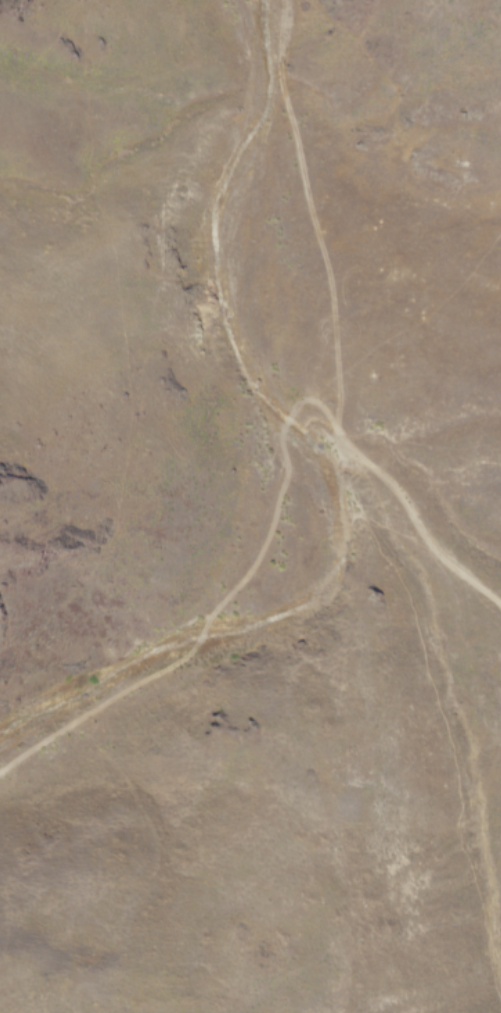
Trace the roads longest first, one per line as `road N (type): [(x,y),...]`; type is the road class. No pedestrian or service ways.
road 1 (track): [(0,771),(106,702),(248,577),(284,487),(283,424),(303,399),(312,396),(329,412),(343,443)]
road 2 (track): [(343,443),(331,285),(279,80),(287,0)]
road 3 (track): [(343,443),(389,476),(449,556),(500,605)]

